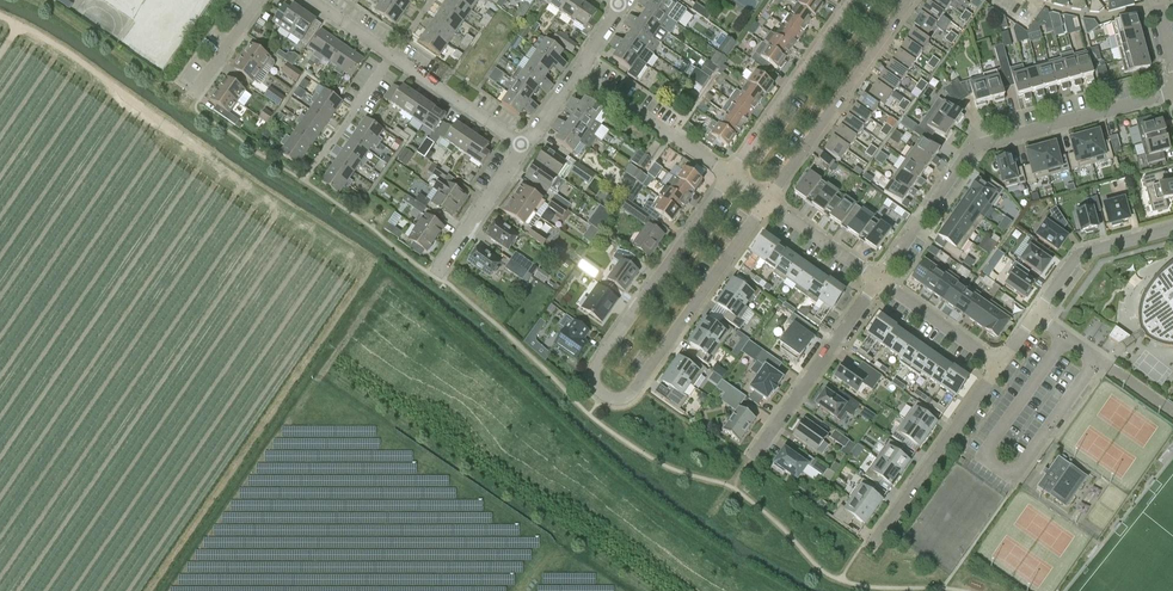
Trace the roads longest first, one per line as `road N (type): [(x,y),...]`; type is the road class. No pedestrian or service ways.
road 1 (residential): [(729,176),(596,364),(595,384),(605,395),(632,394),(767,202)]
road 2 (residential): [(877,279),(967,154),(1172,93)]
road 3 (track): [(0,15),(57,46),(207,154)]
road 4 (residential): [(767,202),(910,0)]
road 5 (residential): [(1172,228),(1079,255),(1000,365)]
road 6 (residential): [(749,460),(877,279)]
road 7 (residential): [(1000,365),(873,544)]
road 8 (residential): [(855,0),(729,176)]
road 9 (residential): [(729,176),(577,70)]
road 10 (residential): [(525,146),(392,55)]
road 11 (residential): [(525,146),(437,273)]
road 12 (residential): [(1000,365),(877,279)]
road 13 (residential): [(310,173),(392,55)]
road 14 (residential): [(877,279),(767,202)]

